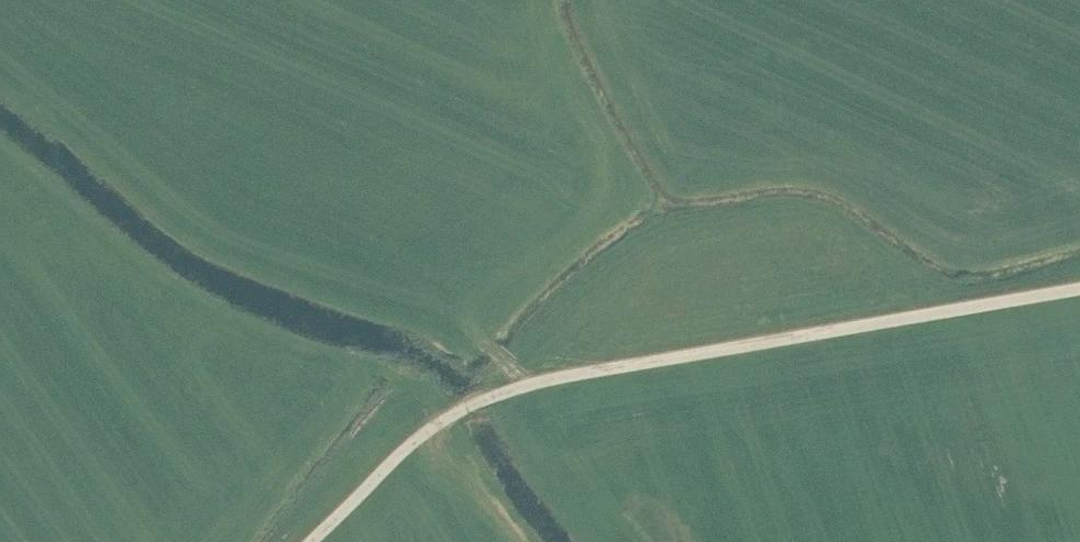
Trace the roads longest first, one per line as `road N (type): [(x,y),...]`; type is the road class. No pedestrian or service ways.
road 1 (track): [(308,541),(430,427),(524,385),(1079,288)]

